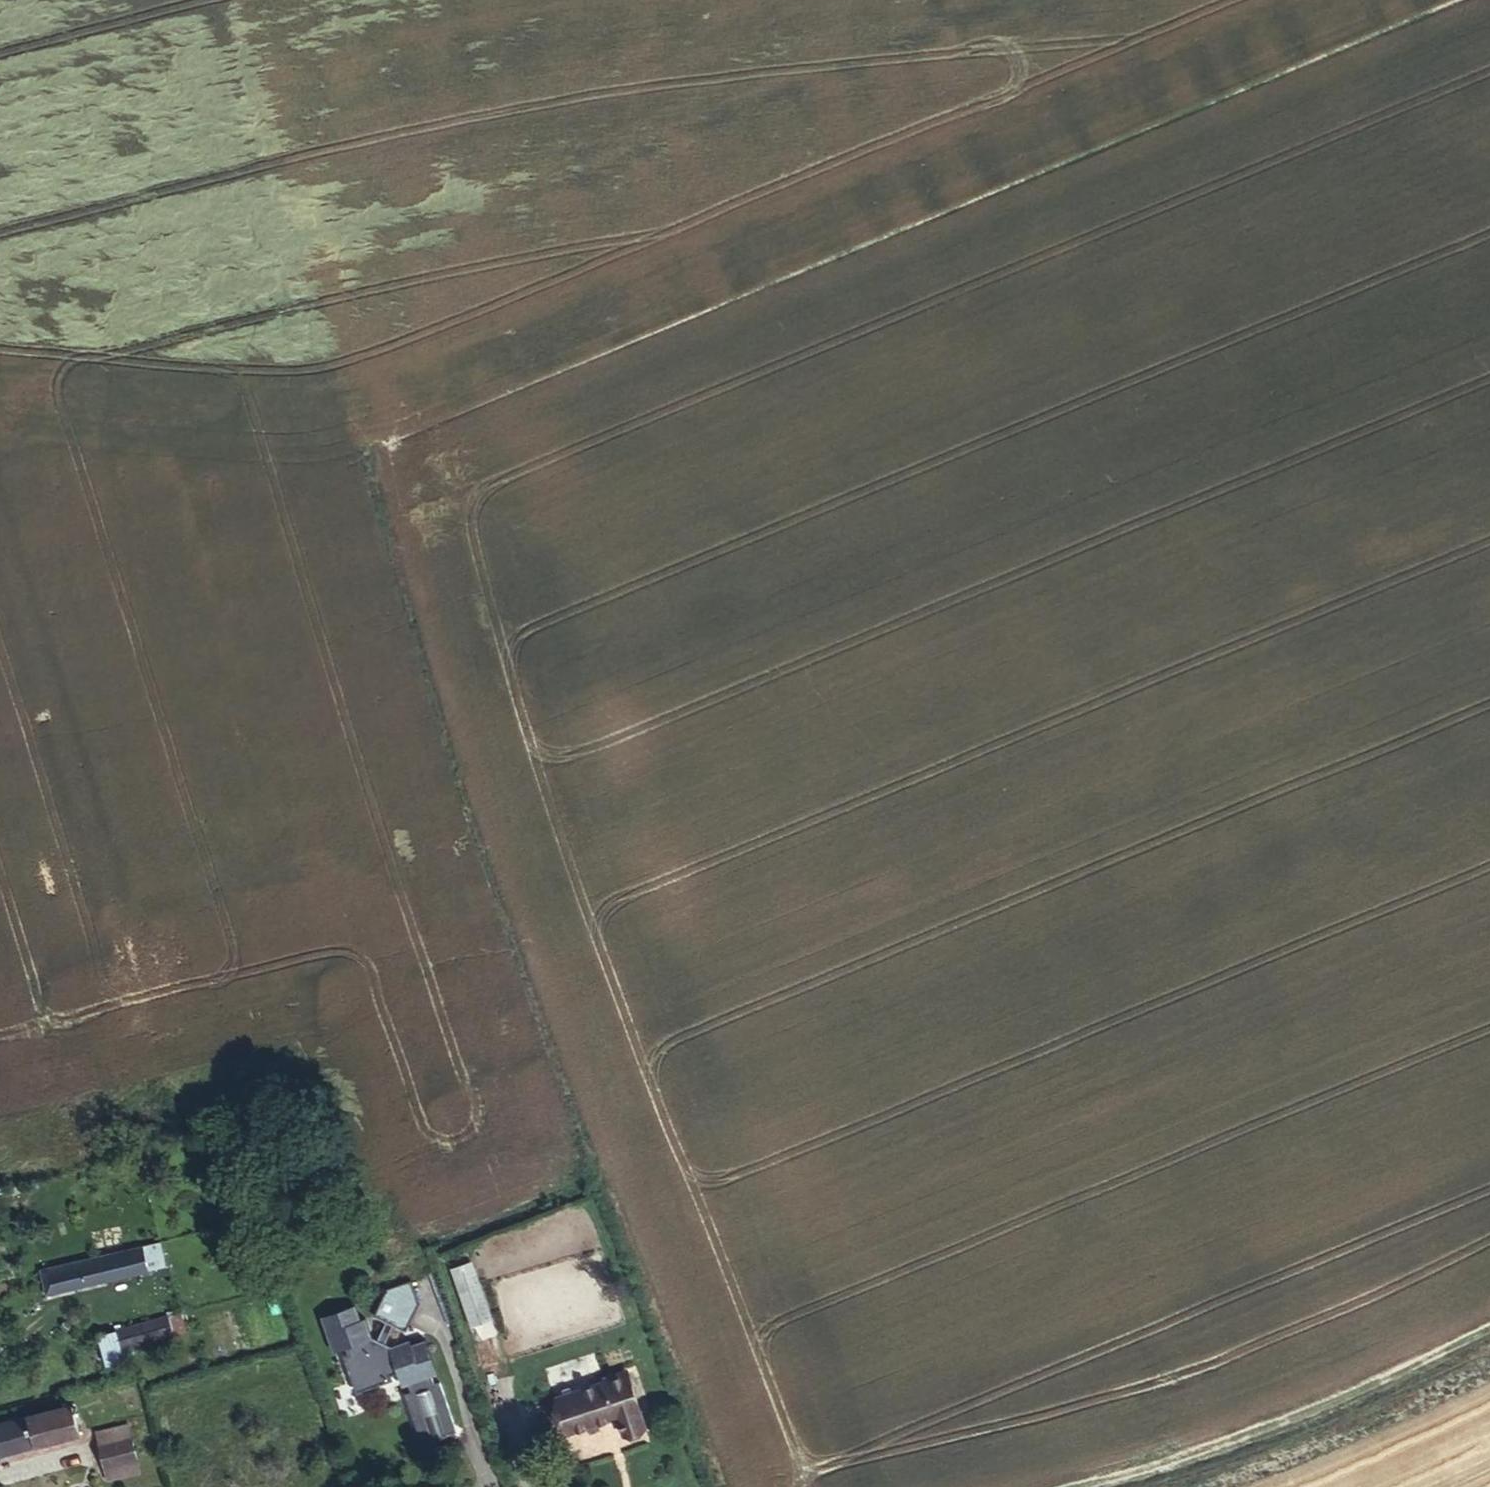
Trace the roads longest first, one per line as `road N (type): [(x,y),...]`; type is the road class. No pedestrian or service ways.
road 1 (track): [(1489,1335),(1348,1412),(1082,1486)]

